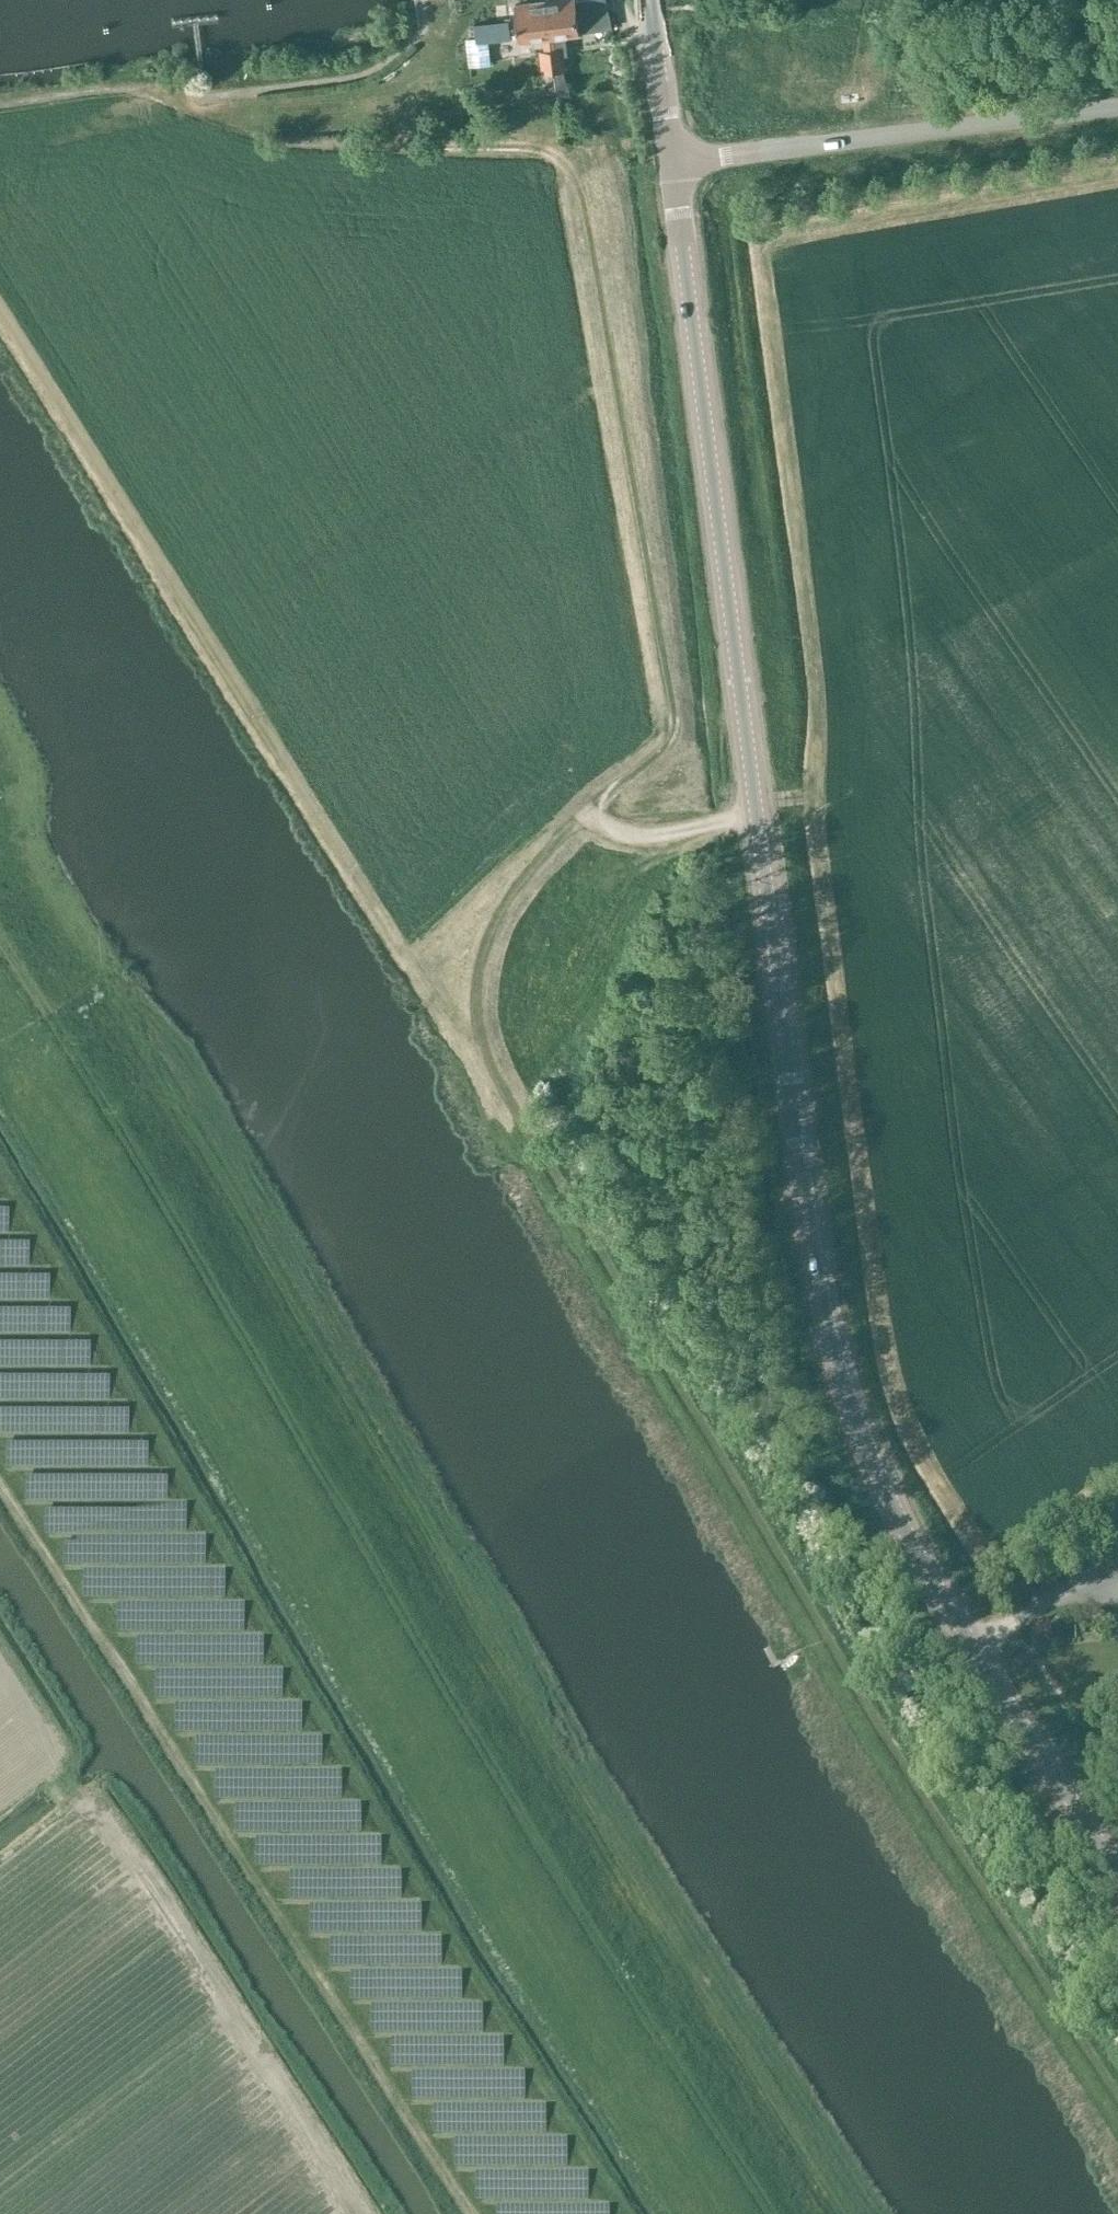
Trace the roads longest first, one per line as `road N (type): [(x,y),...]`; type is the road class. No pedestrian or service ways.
road 1 (secondary): [(1117,1869),(853,1441),(815,1288),(675,158)]
road 2 (unclassified): [(675,158),(1117,101)]
road 3 (secondary): [(675,158),(652,0)]

